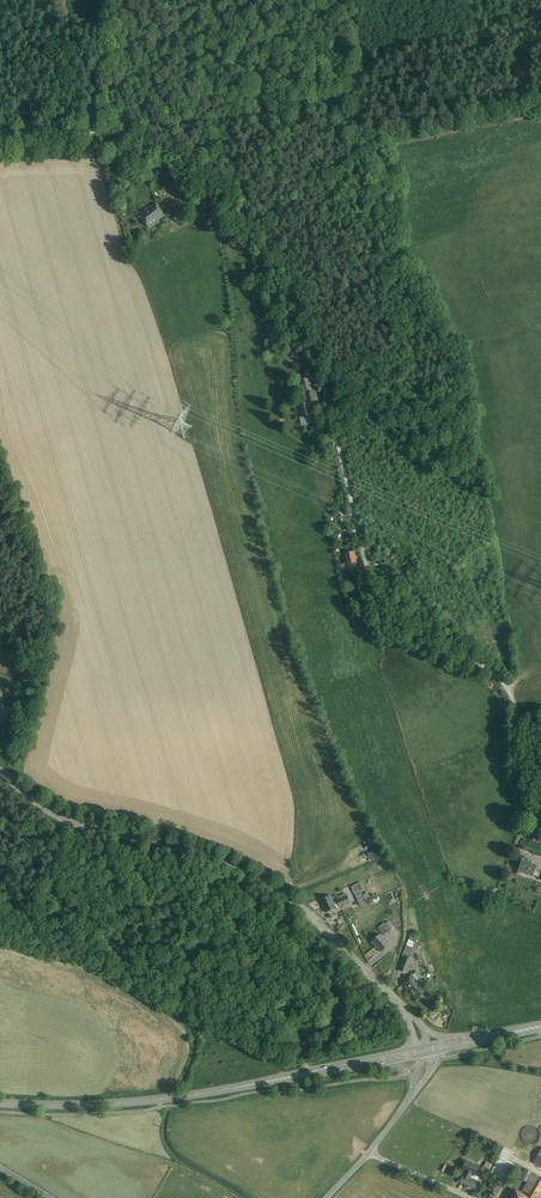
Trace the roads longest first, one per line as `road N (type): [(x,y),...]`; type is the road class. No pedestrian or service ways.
road 1 (residential): [(540,826),(520,797),(515,708),(503,682),(374,608),(298,295),(285,270),(209,192),(205,125)]
road 2 (residential): [(0,773),(69,821),(226,856),(292,896),(401,1006)]
road 3 (tertiary): [(383,1060),(150,1100),(0,1103)]
road 4 (track): [(205,125),(273,119),(363,144),(540,114)]
road 5 (track): [(205,125),(0,134)]
road 6 (track): [(352,0),(363,144)]
road 7 (track): [(110,0),(94,134)]

